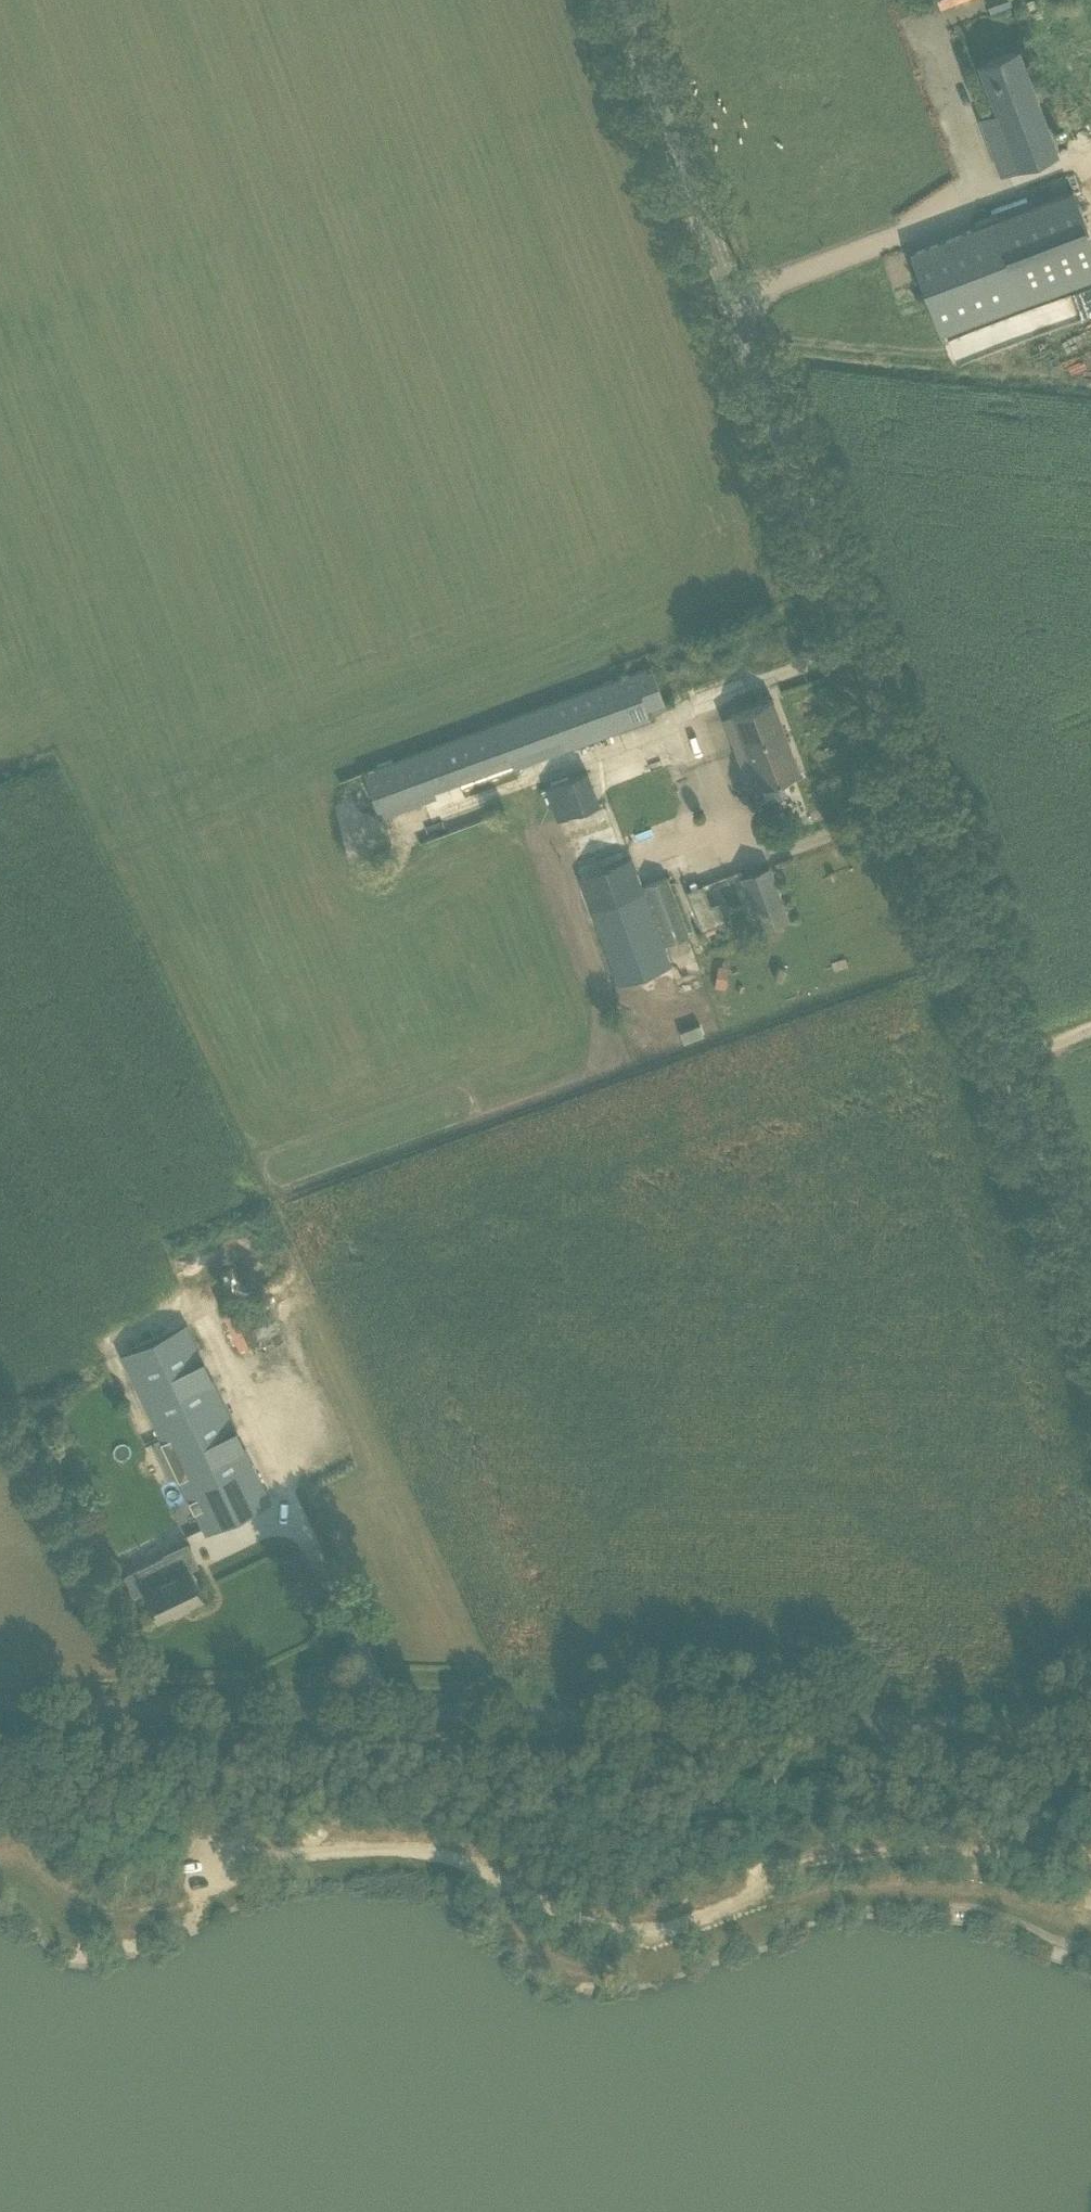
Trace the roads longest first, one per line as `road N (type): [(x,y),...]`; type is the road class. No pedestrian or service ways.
road 1 (unclassified): [(1090,1289),(622,0)]
road 2 (unclassified): [(1090,1721),(0,1704)]

